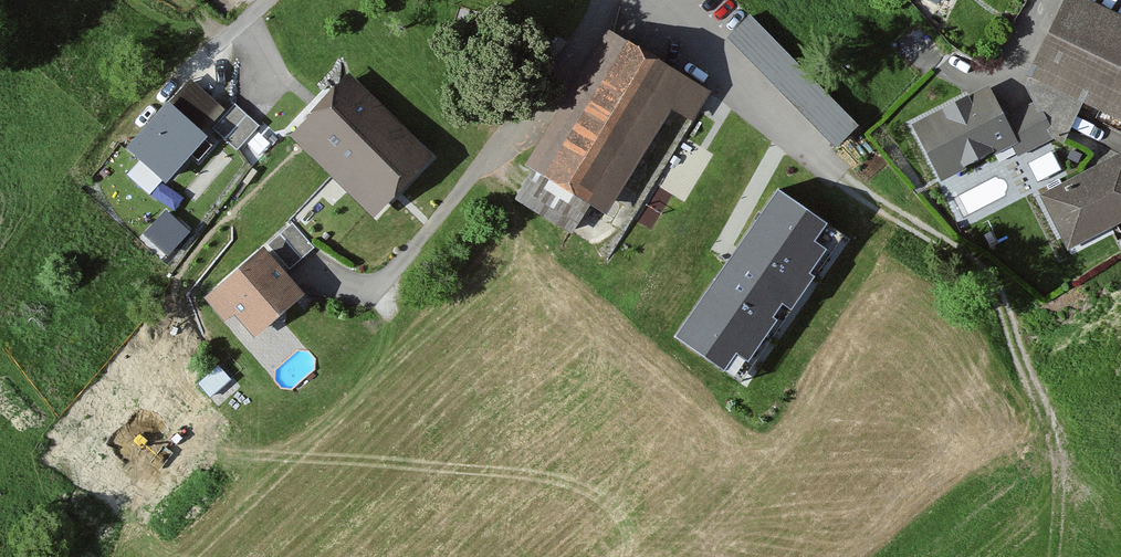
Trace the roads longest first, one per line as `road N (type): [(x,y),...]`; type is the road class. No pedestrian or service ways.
road 1 (residential): [(605,0),(566,69),(377,288)]
road 2 (track): [(842,182),(988,278),(1052,436)]

